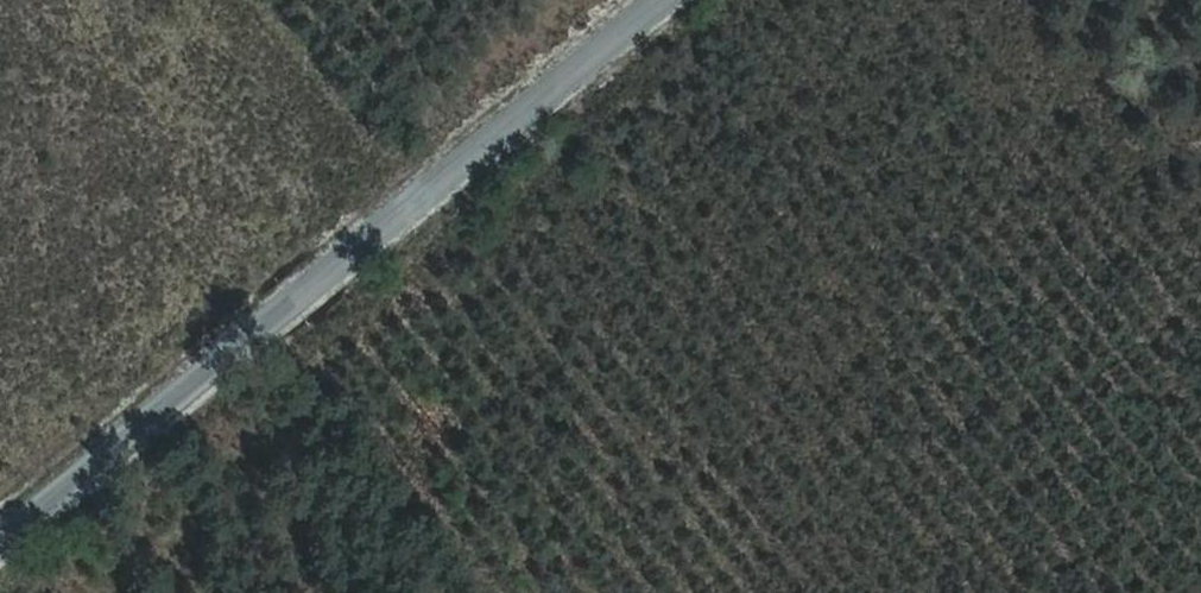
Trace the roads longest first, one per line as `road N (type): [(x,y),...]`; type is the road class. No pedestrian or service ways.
road 1 (residential): [(0,541),(659,0)]

